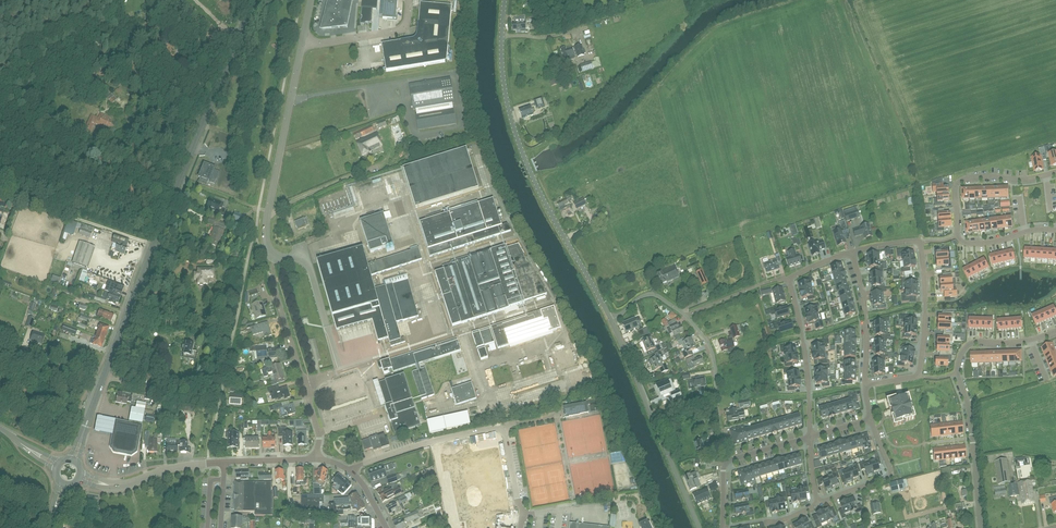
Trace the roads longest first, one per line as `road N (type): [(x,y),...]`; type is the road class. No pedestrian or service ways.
road 1 (secondary): [(72,460),(253,0)]
road 2 (unclassified): [(610,320),(514,129),(502,61),(503,0)]
road 3 (unclassified): [(699,527),(610,320)]
road 4 (unclassified): [(273,254),(265,231),(301,45)]
road 5 (residential): [(315,459),(317,433),(277,291)]
road 6 (residential): [(810,437),(806,360),(788,279)]
road 7 (residential): [(980,527),(968,407),(956,372)]
road 8 (residential): [(724,462),(713,357),(685,315)]
road 9 (residential): [(957,237),(959,180),(1055,171)]
road 10 (tertiary): [(225,462),(122,486),(79,476)]
road 11 (residential): [(851,252),(864,302),(865,383)]
road 12 (residential): [(920,243),(918,373)]
road 13 (unclassified): [(301,45),(398,30),(408,0)]

